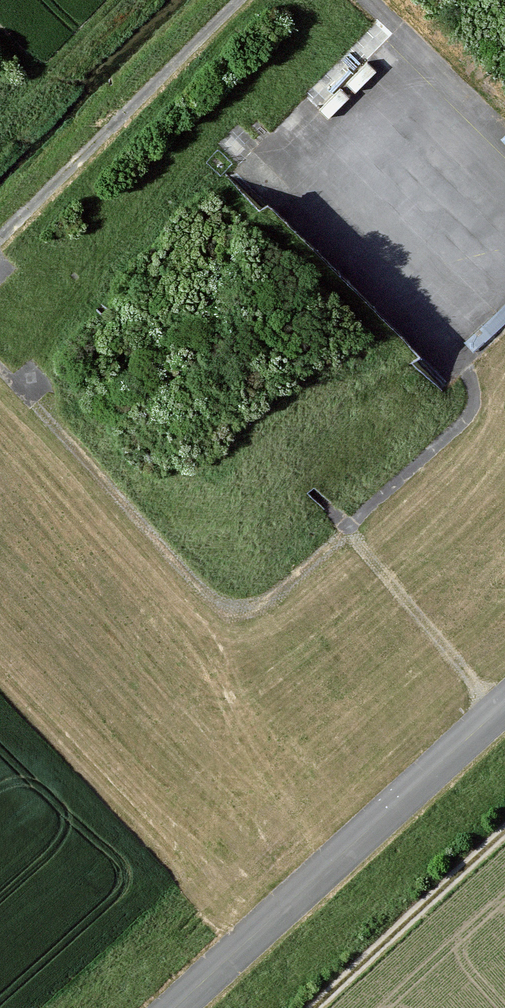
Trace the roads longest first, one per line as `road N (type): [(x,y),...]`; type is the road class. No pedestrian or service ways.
road 1 (track): [(0,371),(199,588),(226,600),(260,601),(465,414),(464,363)]
road 2 (track): [(0,227),(221,0)]
road 3 (track): [(327,504),(498,710)]
road 4 (track): [(313,1007),(504,832)]
road 5 (track): [(363,0),(484,120),(502,164)]

